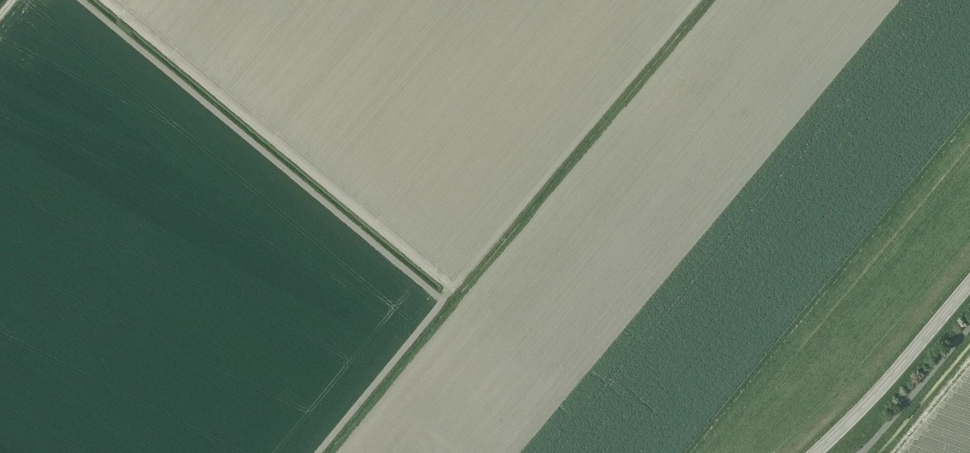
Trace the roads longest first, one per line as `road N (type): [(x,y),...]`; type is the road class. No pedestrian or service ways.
road 1 (secondary): [(815,452),(969,281)]

